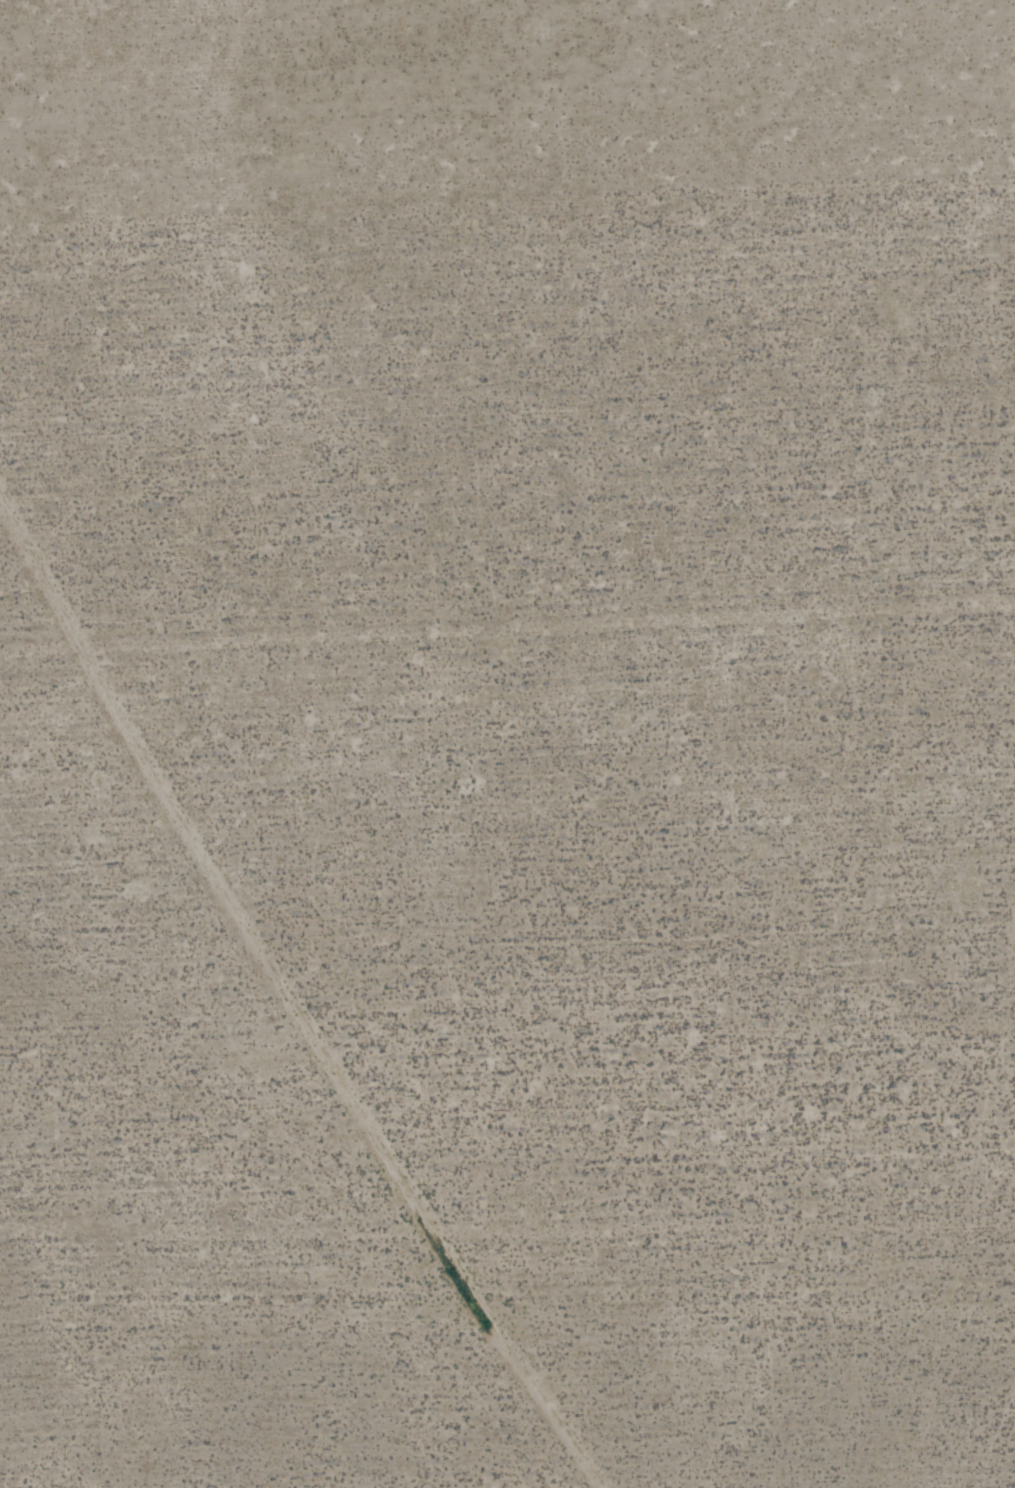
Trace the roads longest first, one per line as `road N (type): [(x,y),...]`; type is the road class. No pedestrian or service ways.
road 1 (track): [(631,1487),(58,591),(0,476)]

